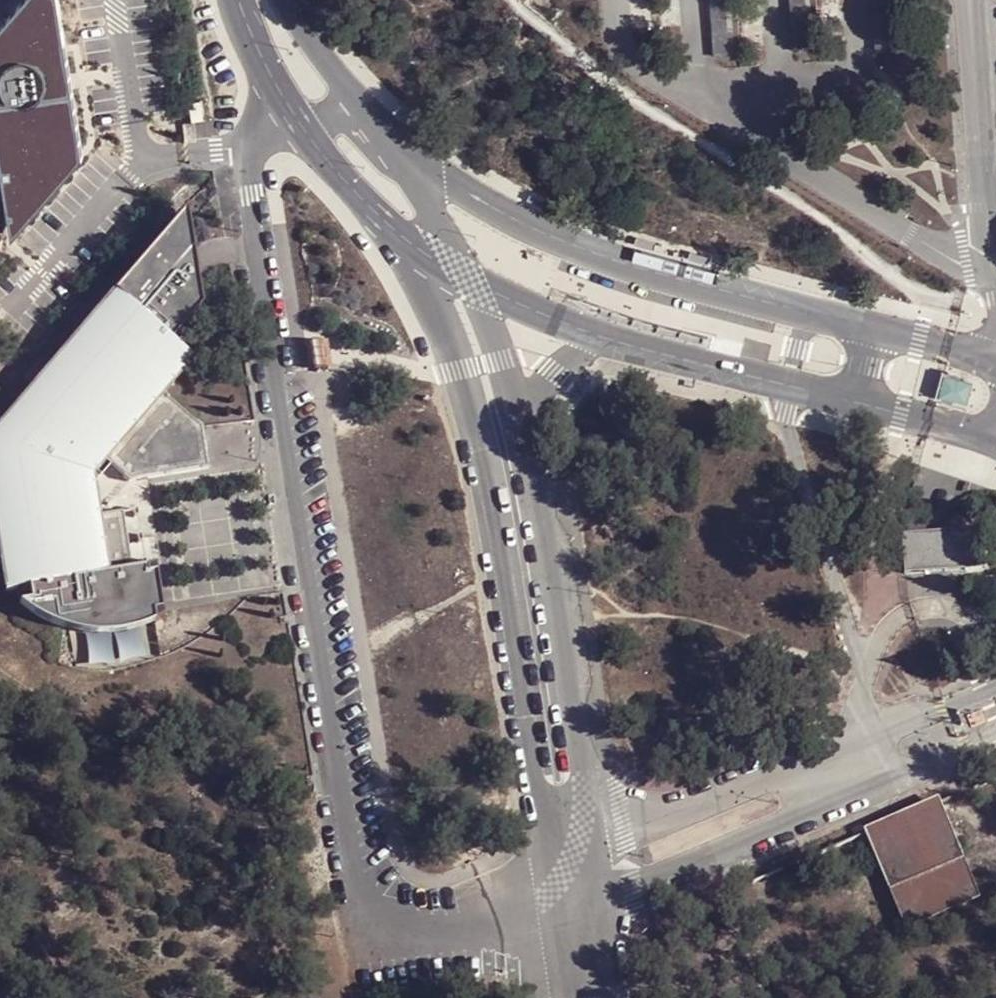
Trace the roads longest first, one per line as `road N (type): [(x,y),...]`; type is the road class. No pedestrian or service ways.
road 1 (unclassified): [(298,128),(248,143),(249,186),(355,876),(374,915),(405,926),(511,913),(553,897)]
road 2 (unclassified): [(360,196),(426,302),(455,368),(488,489),(553,897)]
road 3 (tertiary): [(876,329),(567,246),(443,180),(357,109)]
road 4 (unclassified): [(995,685),(591,842)]
road 5 (unclassified): [(597,894),(995,735)]
road 6 (unclassified): [(591,842),(520,426)]
road 7 (tertiary): [(597,336),(857,404)]
road 8 (unclassified): [(995,267),(968,0)]
road 9 (unclassified): [(475,285),(357,109)]
road 10 (unclassified): [(857,404),(977,435),(995,406)]
road 11 (unclassified): [(520,426),(475,285)]
road 12 (tertiary): [(360,196),(475,285)]
road 13 (tertiary): [(237,0),(298,128)]
road 14 (tertiary): [(475,285),(597,336)]
road 15 (tertiary): [(357,109),(285,0)]
road 16 (unclassified): [(995,360),(876,329)]

